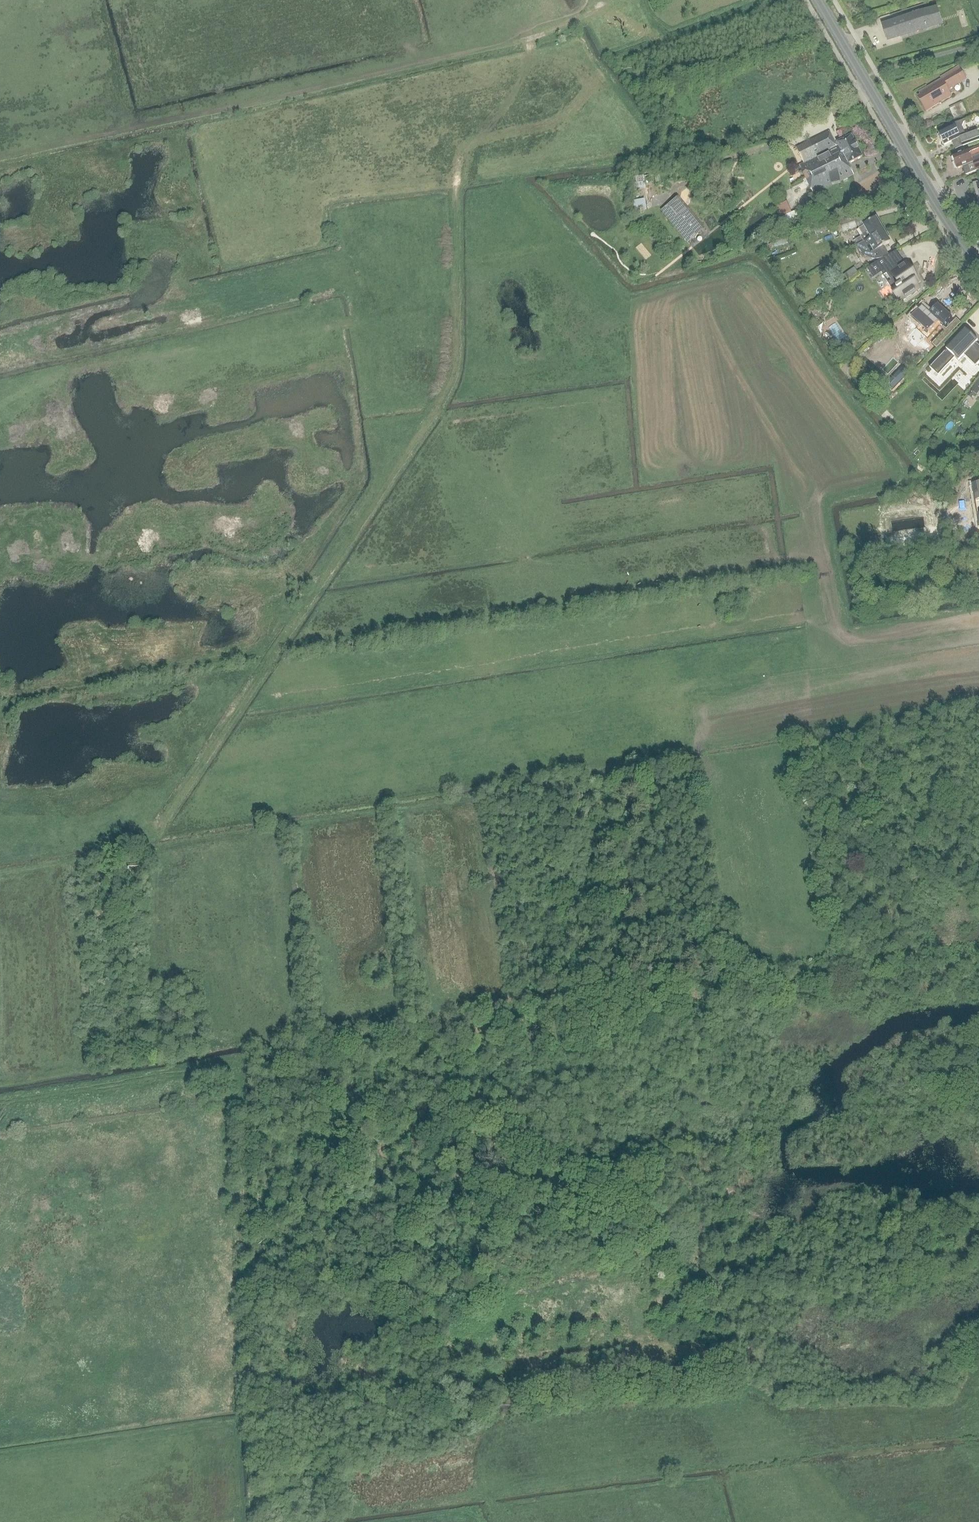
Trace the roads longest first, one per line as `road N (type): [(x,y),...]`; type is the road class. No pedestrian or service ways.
road 1 (track): [(531,39),(524,72),(463,151),(457,174),(455,376),(165,819)]
road 2 (track): [(604,0),(596,11),(531,39),(39,150)]
road 3 (secondary): [(978,262),(818,0)]

